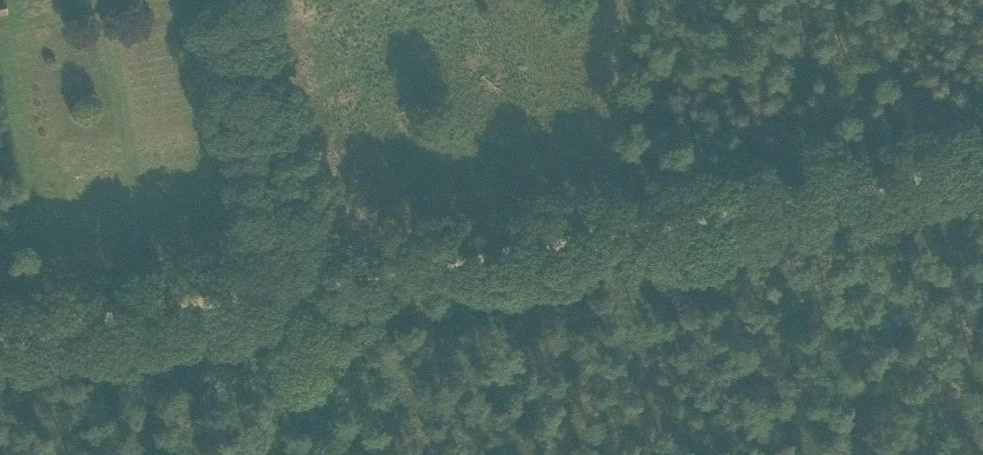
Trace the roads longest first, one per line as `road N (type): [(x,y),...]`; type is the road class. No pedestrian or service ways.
road 1 (track): [(982,164),(300,286)]
road 2 (track): [(300,286),(0,340)]
road 3 (track): [(300,286),(244,0)]
road 4 (track): [(300,286),(332,454)]

